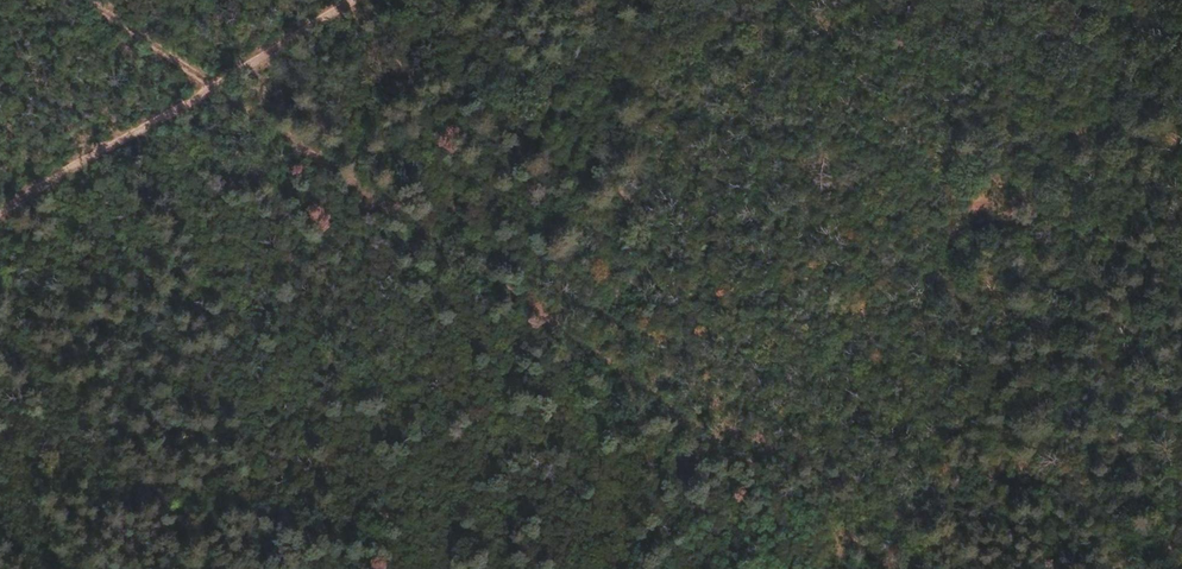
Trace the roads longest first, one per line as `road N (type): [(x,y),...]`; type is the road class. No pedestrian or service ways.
road 1 (track): [(0,218),(369,0)]

